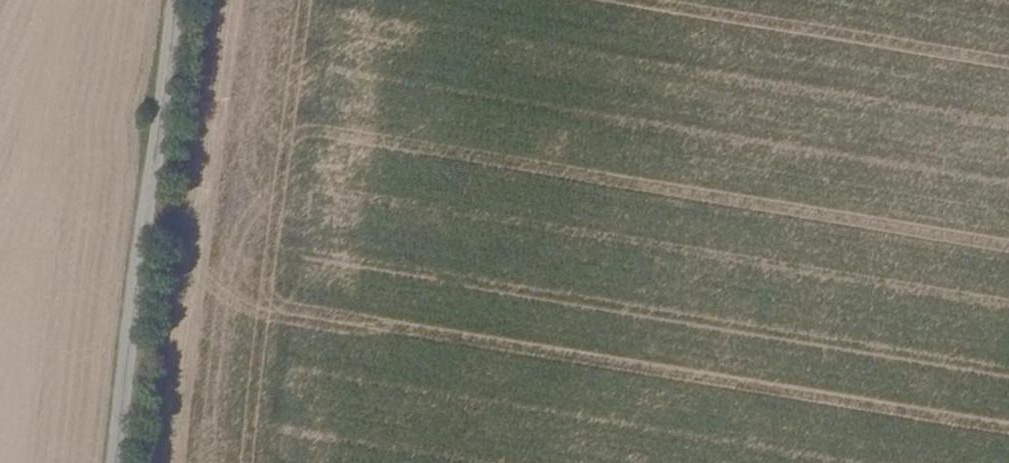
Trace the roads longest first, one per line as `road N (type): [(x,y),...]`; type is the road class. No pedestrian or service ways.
road 1 (track): [(134,462),(186,0)]

